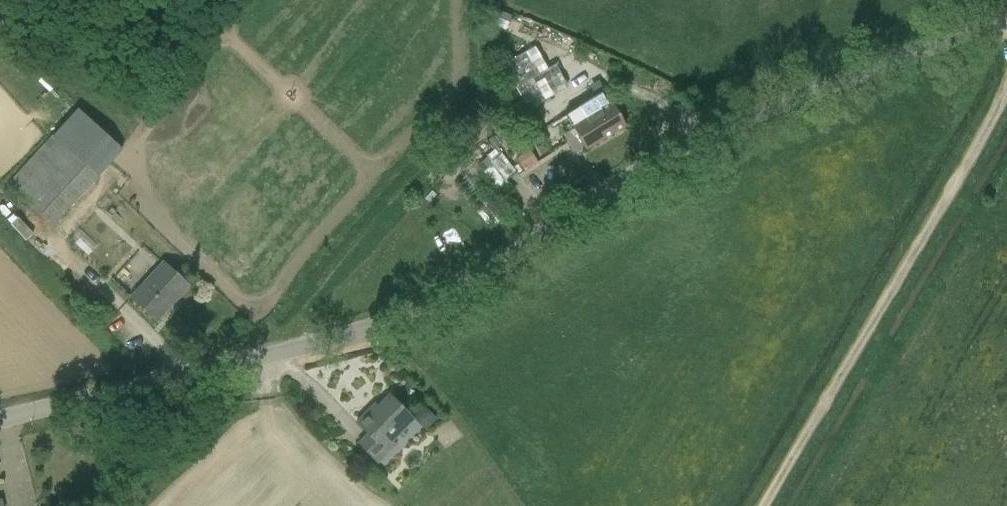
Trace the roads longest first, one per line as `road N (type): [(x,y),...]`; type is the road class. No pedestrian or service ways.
road 1 (tertiary): [(0,418),(397,322),(473,286),(645,168),(758,113),(1006,19)]
road 2 (track): [(764,505),(1006,93)]

